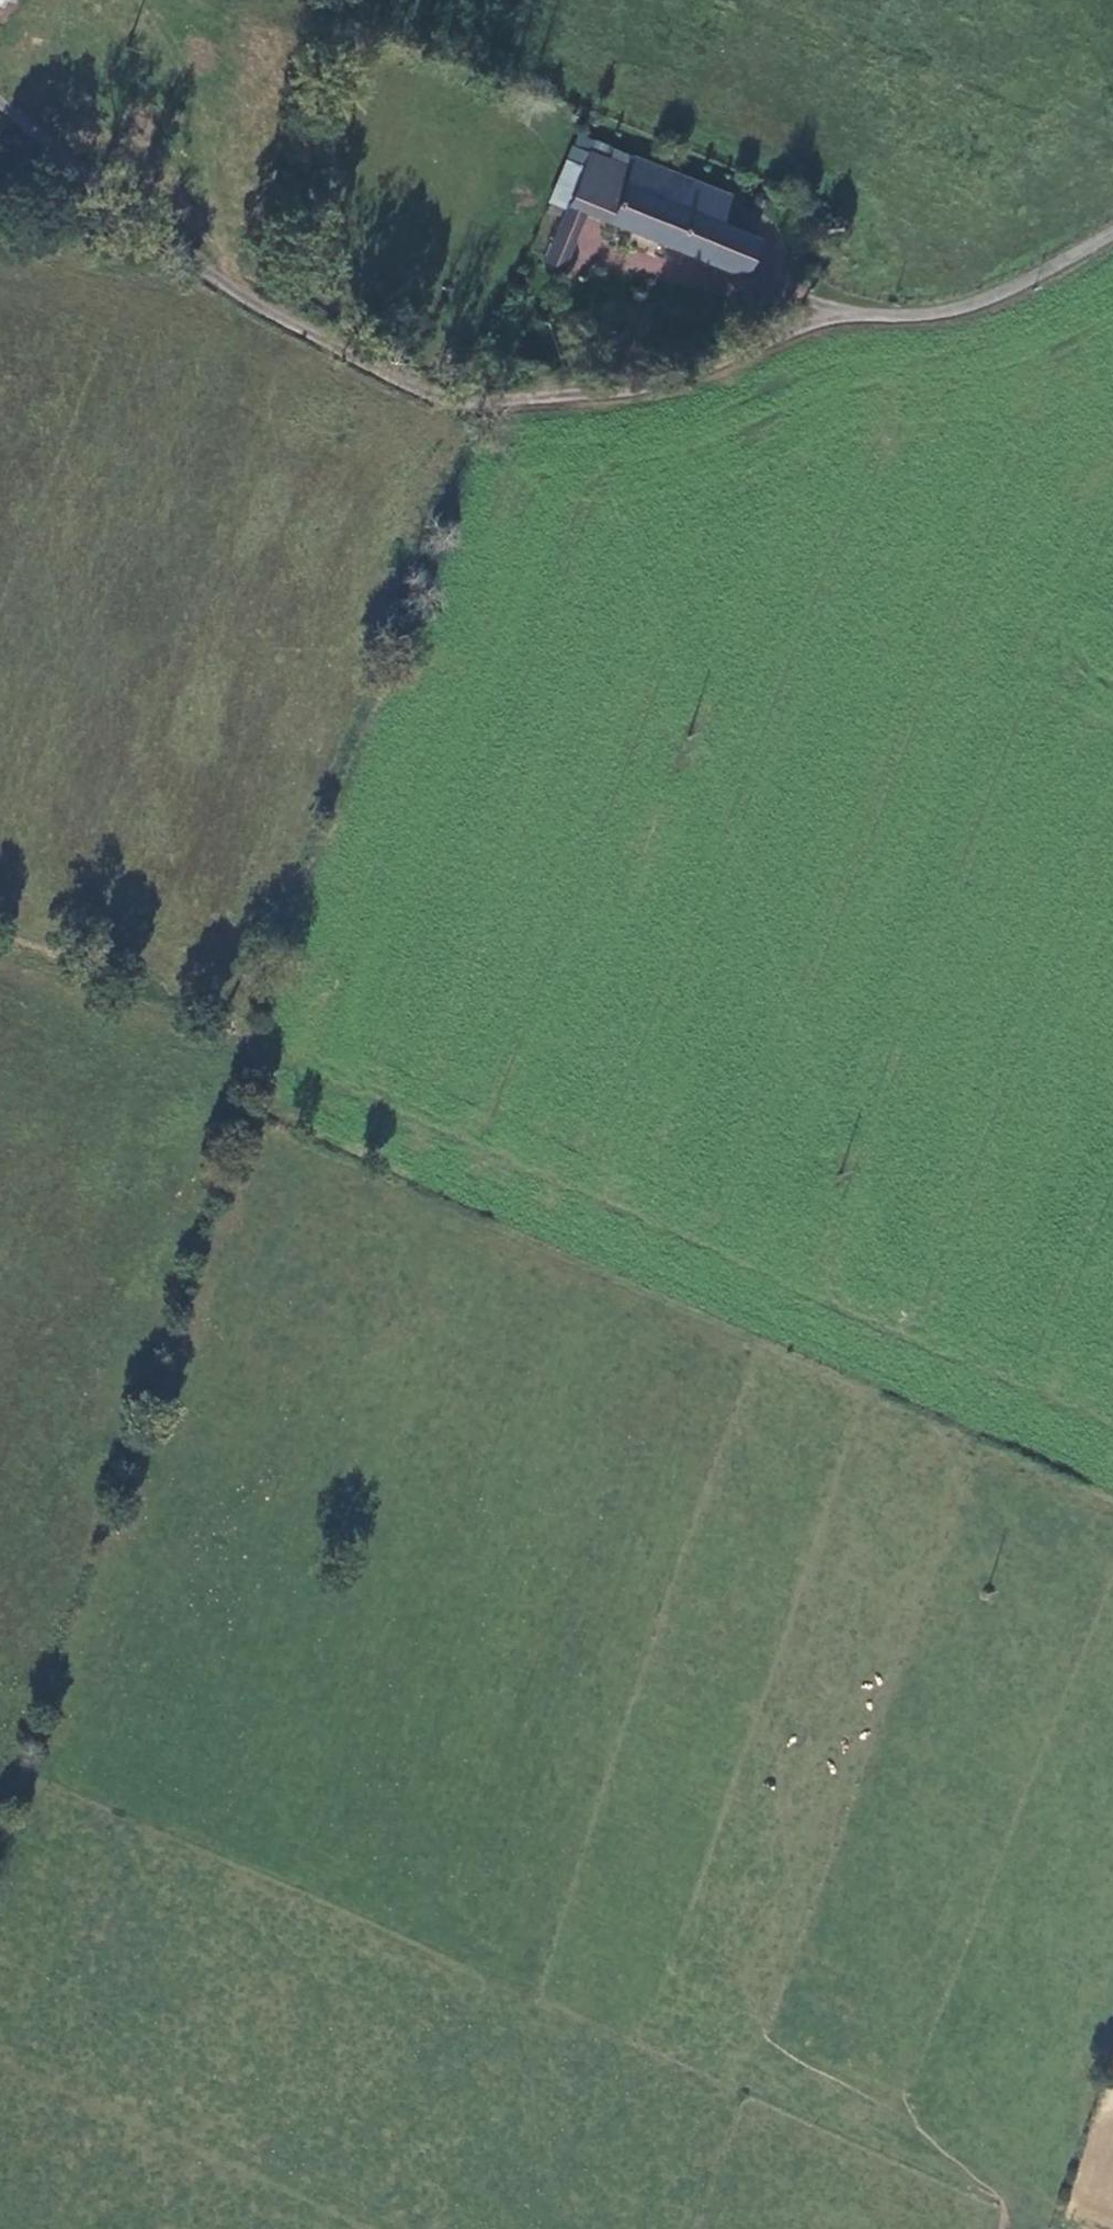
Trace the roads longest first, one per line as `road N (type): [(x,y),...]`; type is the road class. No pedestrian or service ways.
road 1 (unclassified): [(1112,229),(995,296),(929,311),(861,309),(815,319),(630,385),(493,395),(442,387),(354,350),(123,225),(0,119)]

